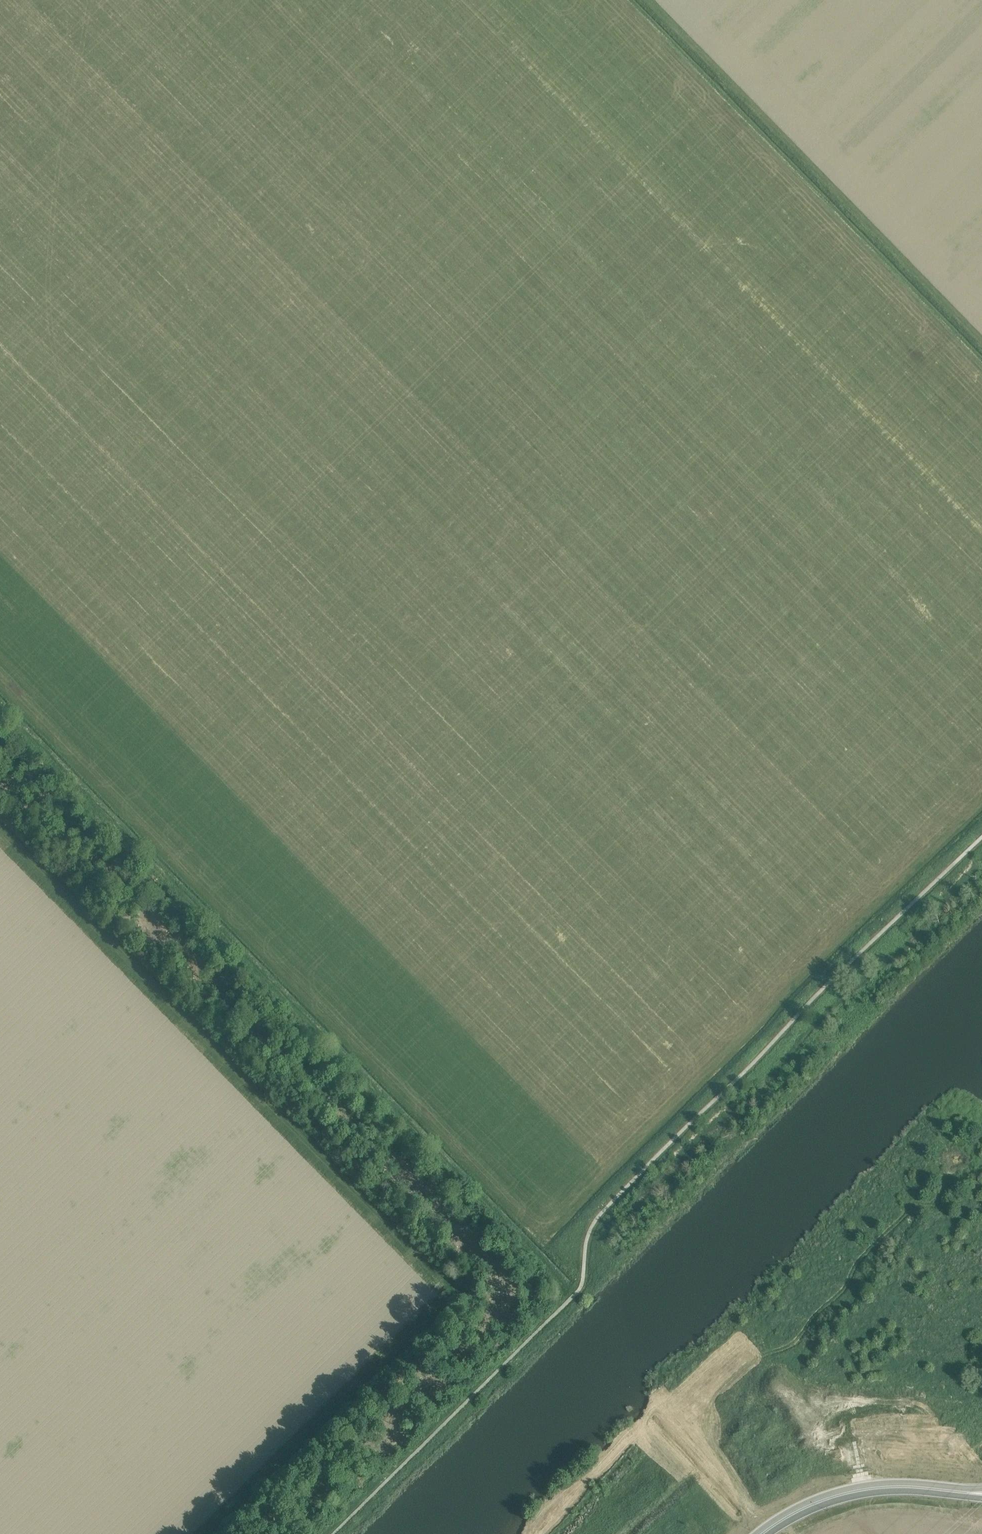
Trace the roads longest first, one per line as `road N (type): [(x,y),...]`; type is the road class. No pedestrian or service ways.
road 1 (tertiary): [(979,1495),(850,1492),(761,1533)]

